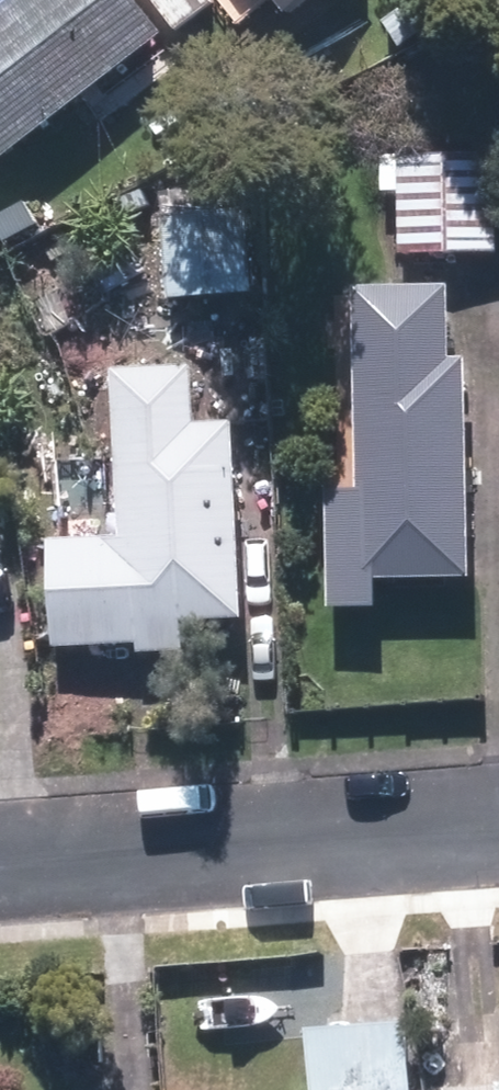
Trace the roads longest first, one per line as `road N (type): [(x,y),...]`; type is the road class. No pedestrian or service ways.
road 1 (residential): [(498,821),(0,857)]

